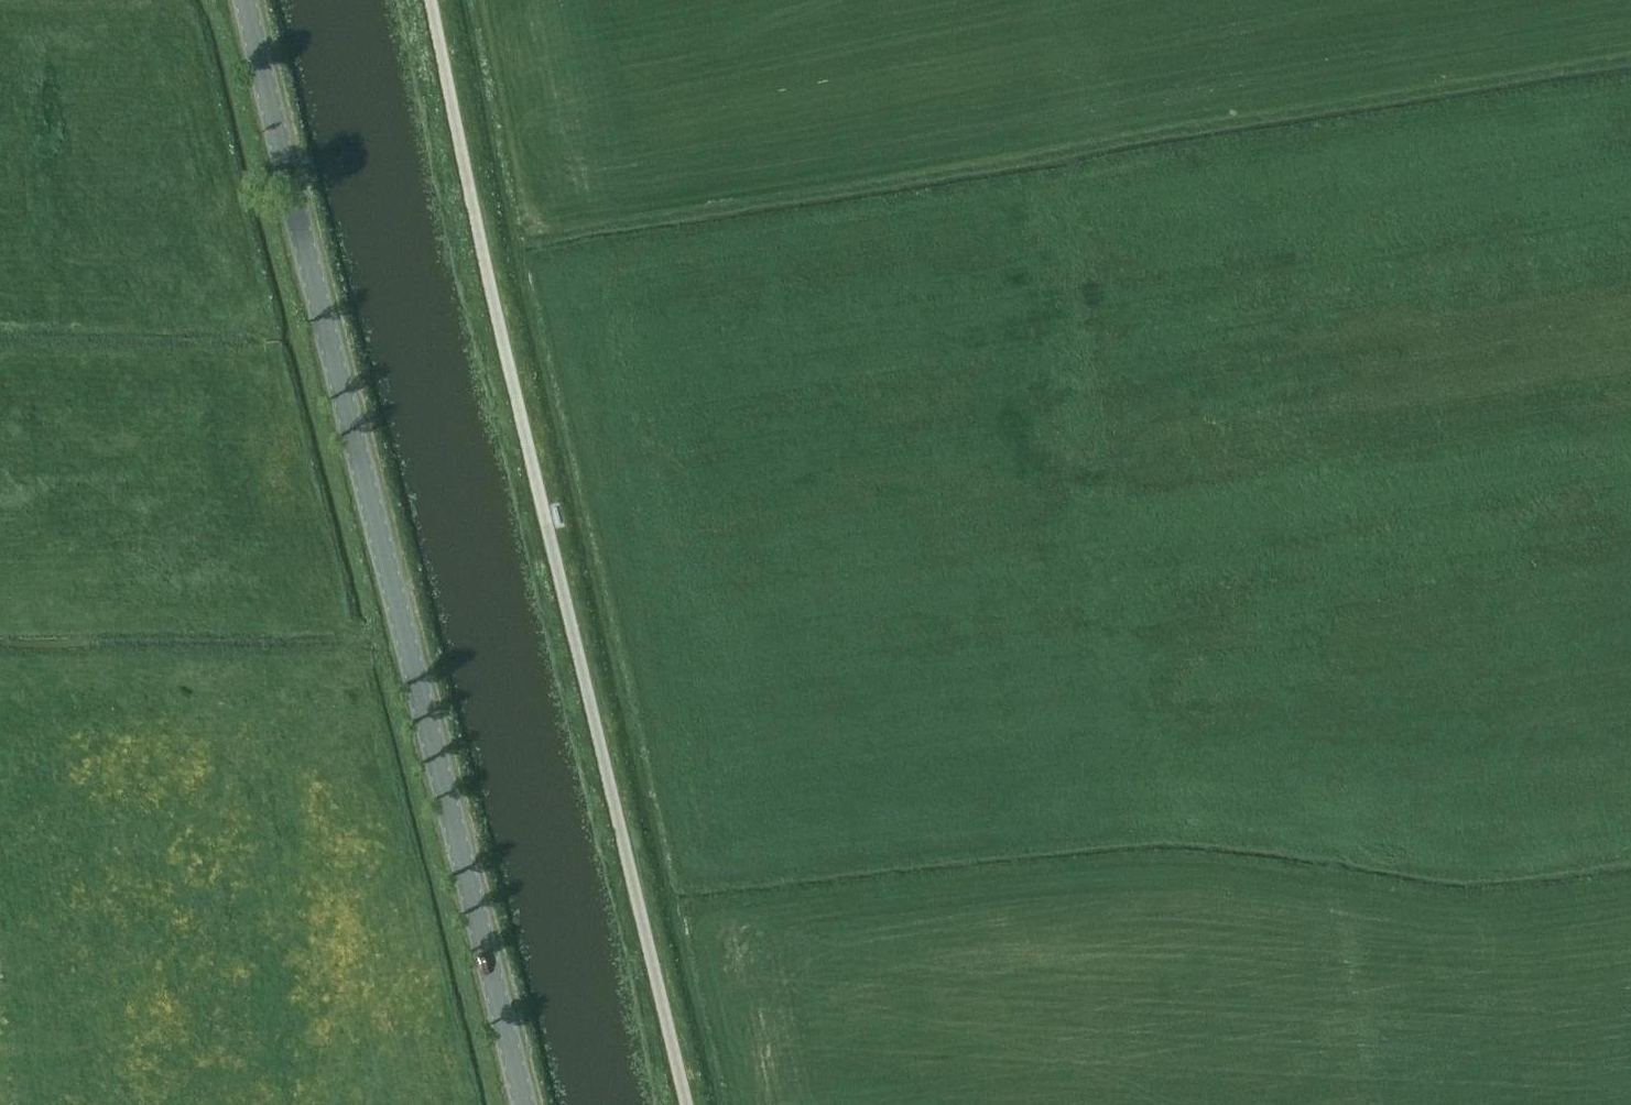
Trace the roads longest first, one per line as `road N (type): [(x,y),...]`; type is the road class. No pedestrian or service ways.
road 1 (secondary): [(524,1104),(257,0)]

